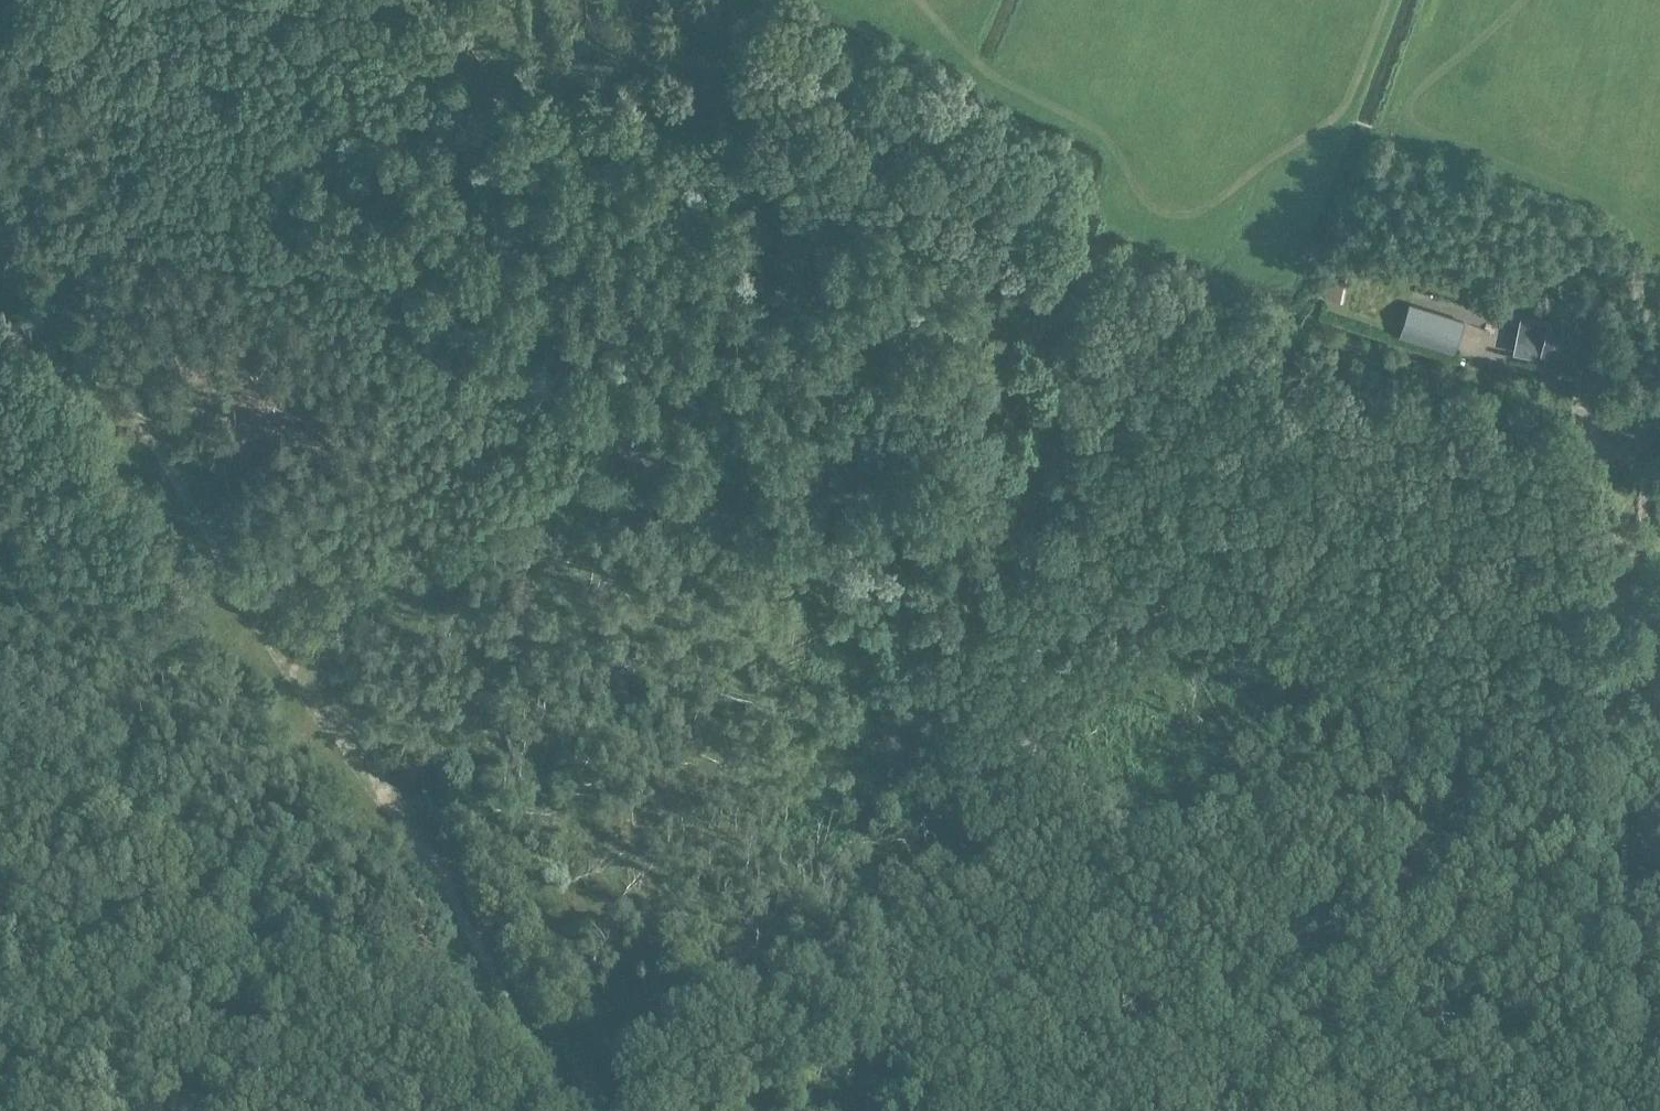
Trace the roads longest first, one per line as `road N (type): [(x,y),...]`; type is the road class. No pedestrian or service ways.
road 1 (track): [(0,220),(237,589),(423,853),(580,1110)]

